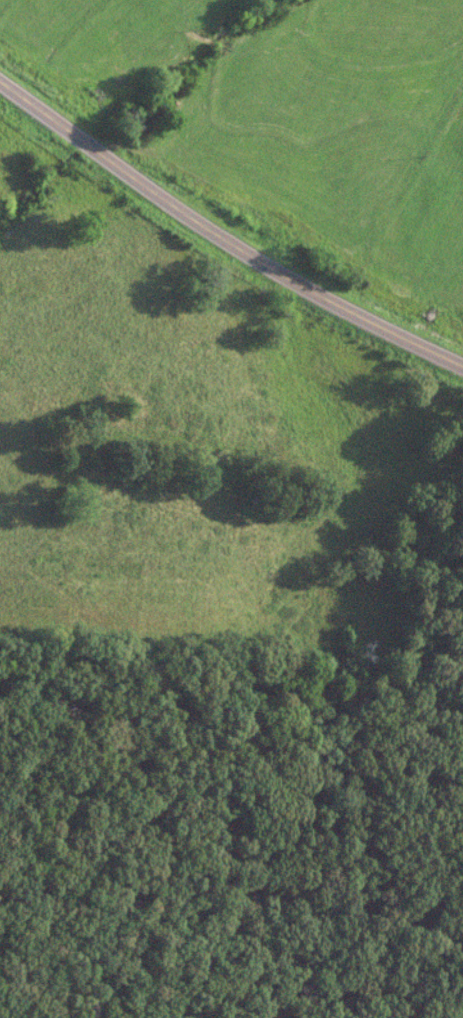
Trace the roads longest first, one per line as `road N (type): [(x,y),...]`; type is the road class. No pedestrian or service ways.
road 1 (secondary): [(0,78),(220,235),(396,336),(462,364)]

